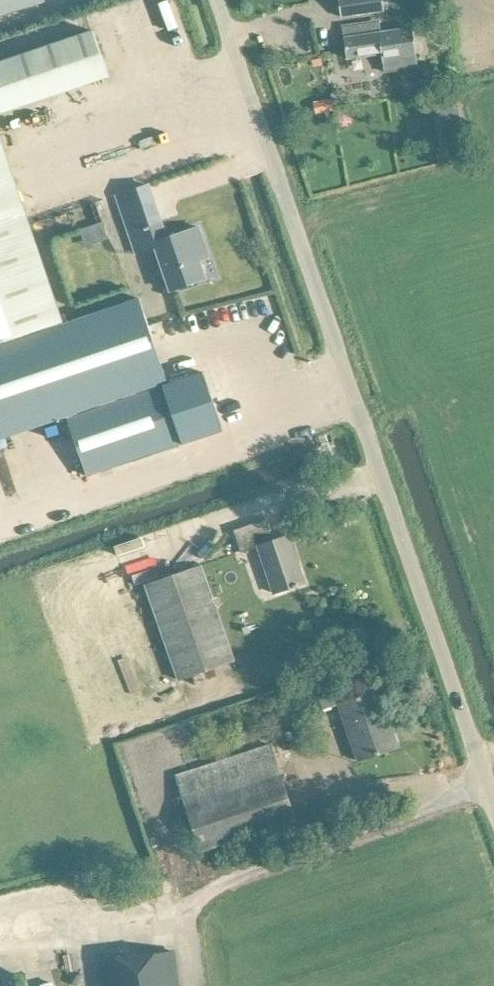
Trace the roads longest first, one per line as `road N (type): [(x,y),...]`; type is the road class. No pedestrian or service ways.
road 1 (unclassified): [(493,807),(215,0)]

